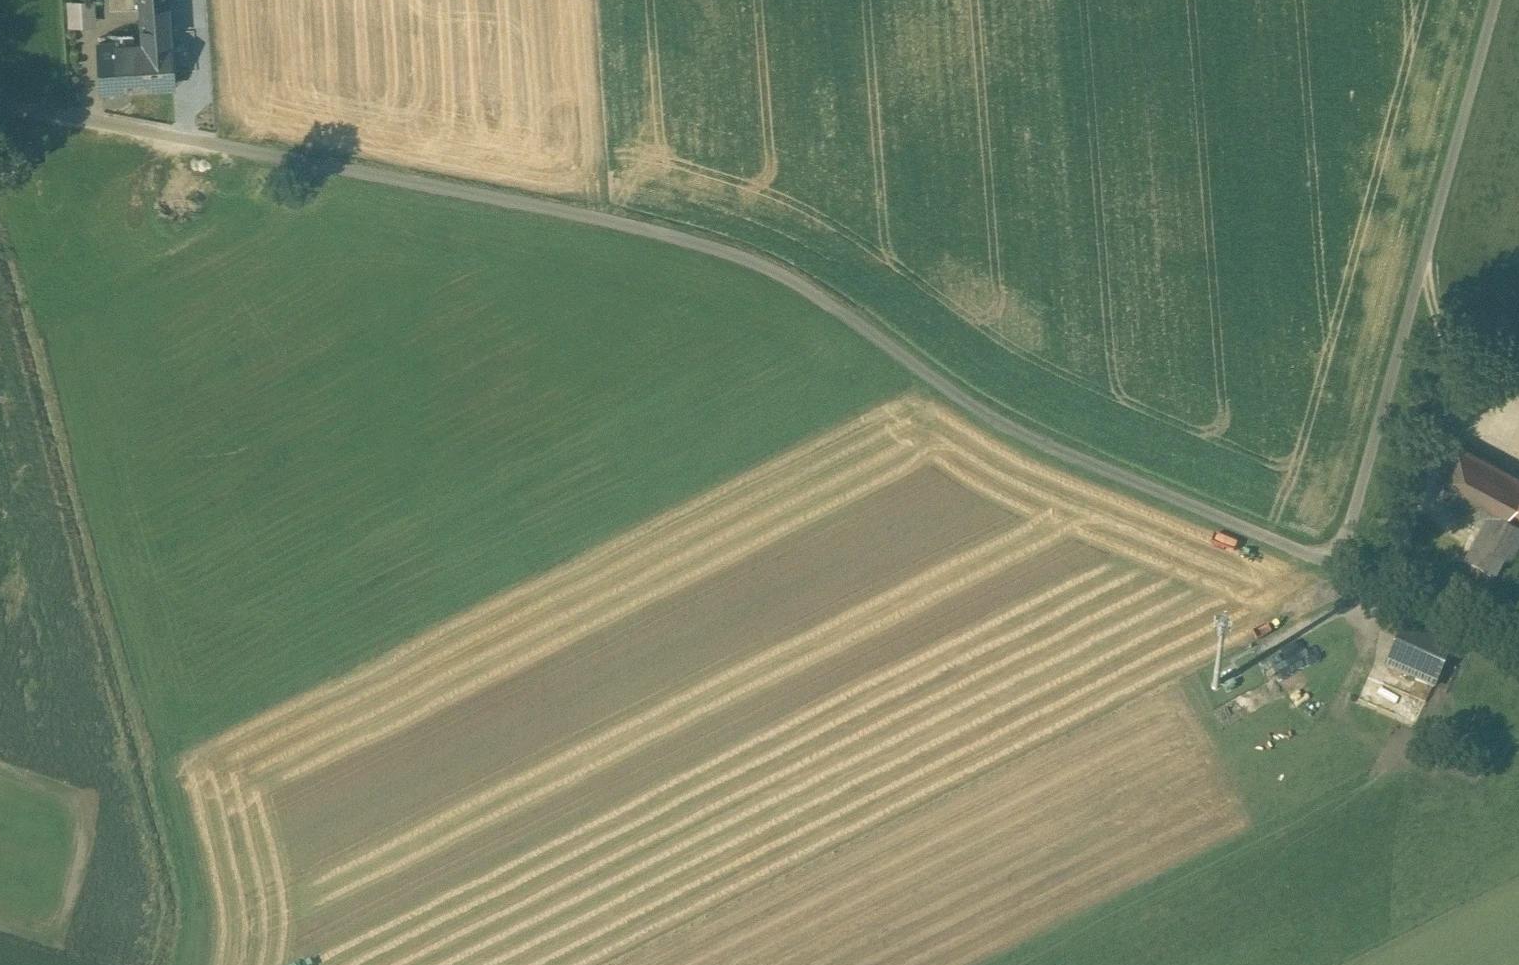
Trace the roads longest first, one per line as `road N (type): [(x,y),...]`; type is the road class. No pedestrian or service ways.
road 1 (unclassified): [(1336,566),(1014,430),(792,280),(723,251),(605,219),(0,106)]
road 2 (unclassified): [(1336,566),(1494,0)]
road 3 (unclassified): [(1518,644),(1336,566)]

